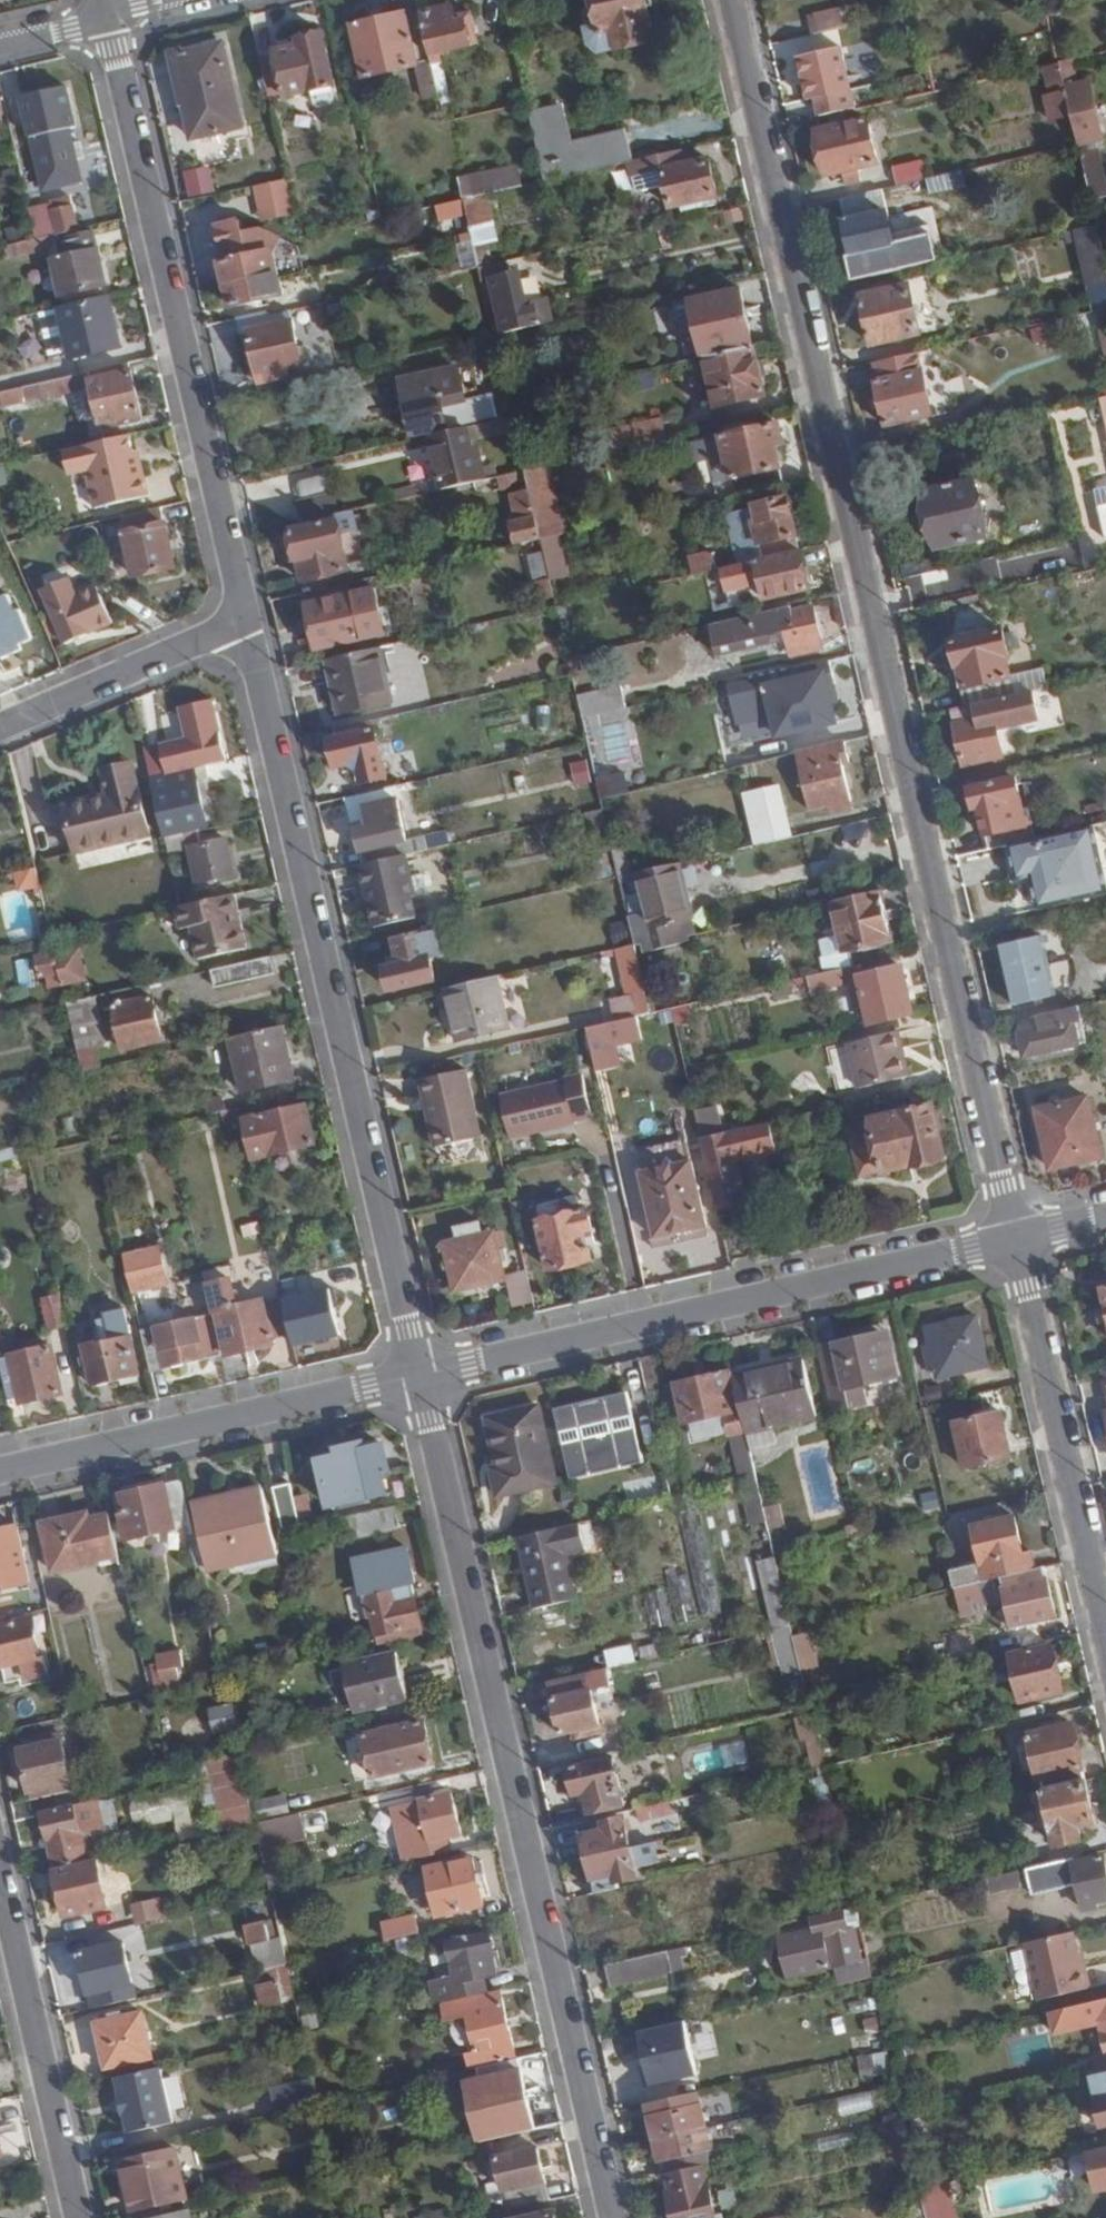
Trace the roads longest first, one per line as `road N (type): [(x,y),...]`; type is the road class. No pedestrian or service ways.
road 1 (residential): [(732,0),(1015,1239)]
road 2 (residential): [(613,2217),(420,1377)]
road 3 (residential): [(420,1377),(244,620)]
road 4 (residential): [(244,620),(108,16)]
road 5 (residential): [(1015,1239),(420,1377)]
road 6 (residential): [(420,1377),(0,1472)]
road 7 (residential): [(1015,1239),(1105,1658)]
road 8 (residential): [(0,1877),(78,2217)]
road 9 (residential): [(0,728),(244,620)]

